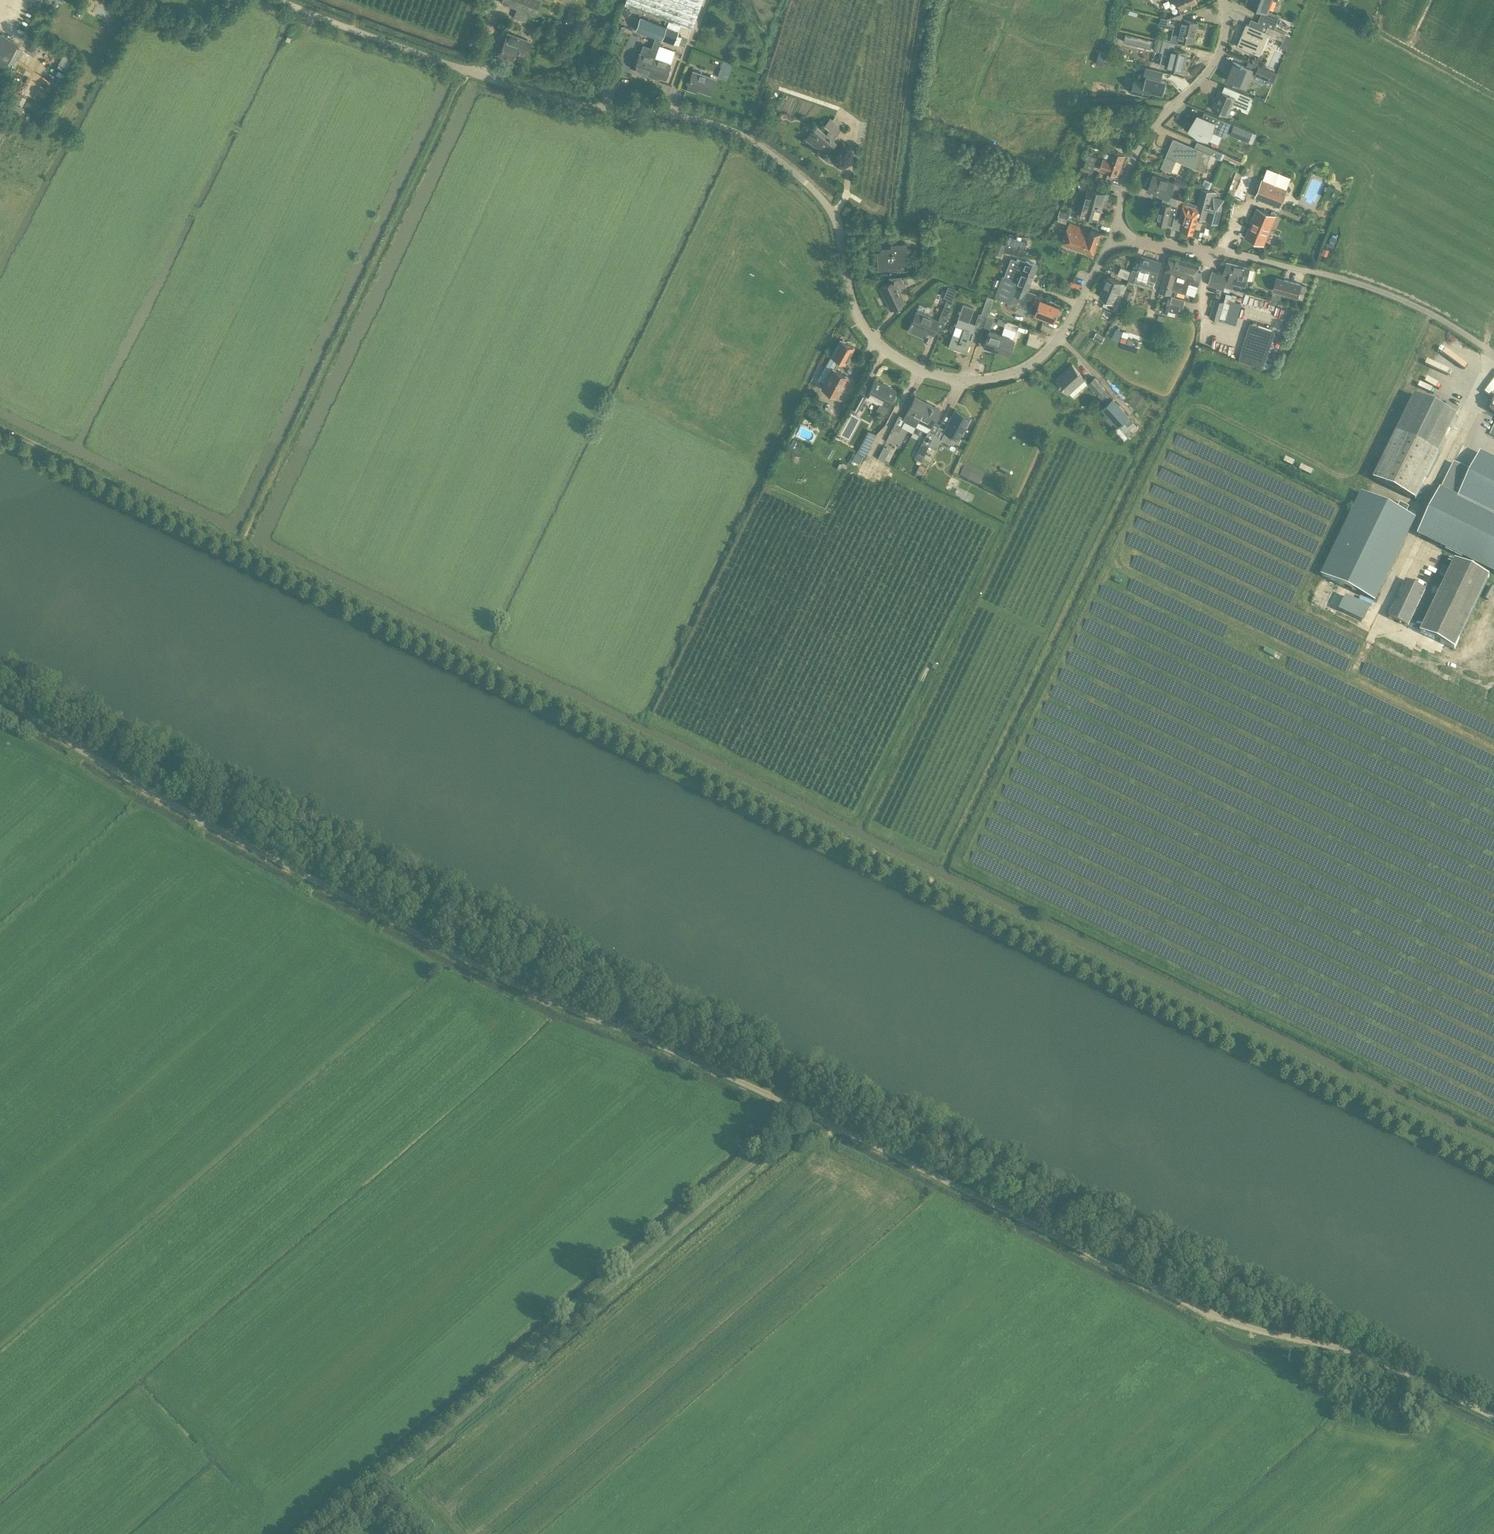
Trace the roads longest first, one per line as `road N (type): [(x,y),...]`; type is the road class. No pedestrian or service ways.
road 1 (track): [(240,543),(1493,1155)]
road 2 (track): [(793,1107),(361,911),(0,702)]
road 3 (track): [(1493,1422),(1348,1353),(1228,1326),(793,1107)]
road 4 (unclassified): [(806,182),(762,144),(731,130),(519,89),(275,0)]
road 5 (track): [(1493,752),(1349,681),(1493,374)]
road 6 (residential): [(1107,247),(1065,328),(1031,368),(982,381),(932,376),(895,358),(867,330),(834,216),(806,182)]
road 7 (residential): [(1493,354),(1431,313),(1349,280),(1137,241)]
road 8 (track): [(1176,104),(1044,112),(1009,110),(976,97),(1010,0)]
road 9 (track): [(0,427),(240,543)]
road 10 (track): [(1349,681),(1111,564)]
road 11 (residential): [(1118,219),(1145,141),(1220,56),(1224,0)]

